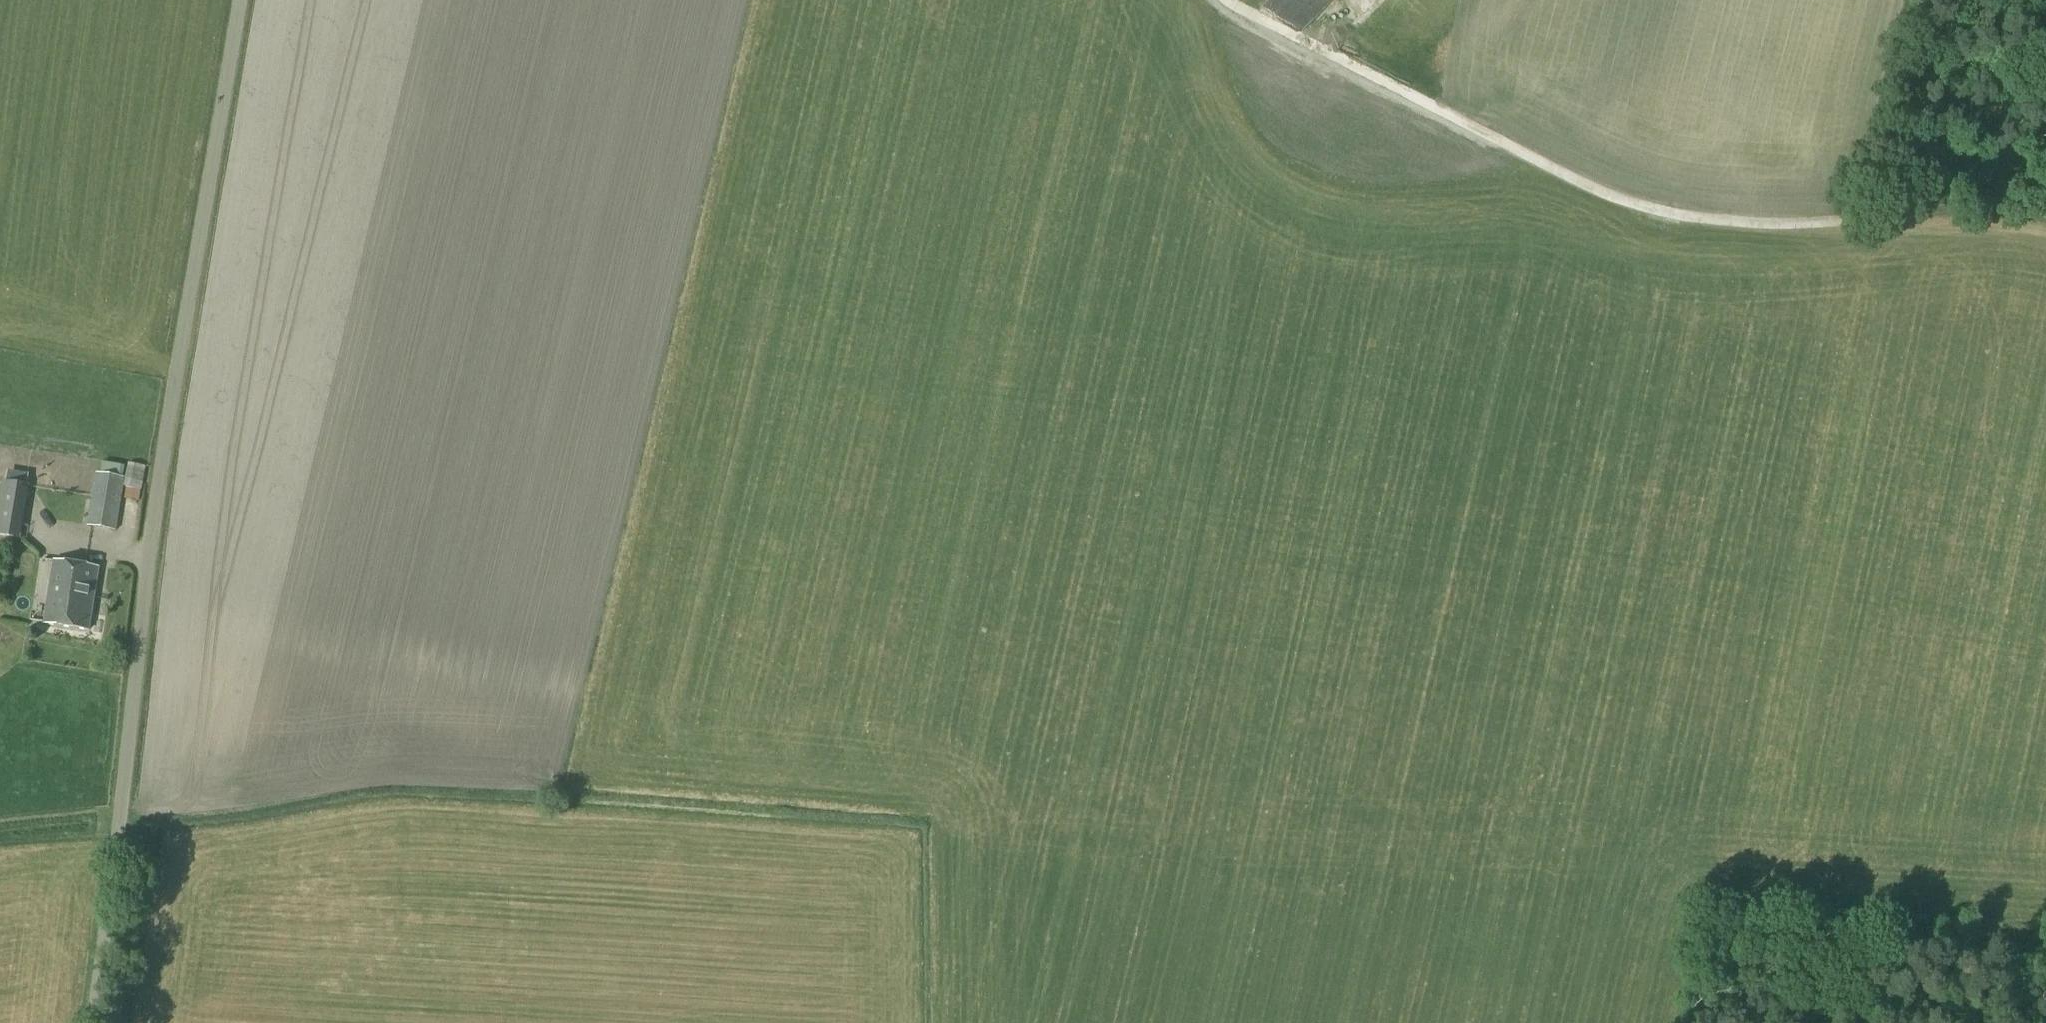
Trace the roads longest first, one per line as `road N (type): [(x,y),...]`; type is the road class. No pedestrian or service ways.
road 1 (unclassified): [(89,1022),(138,509),(234,0)]

